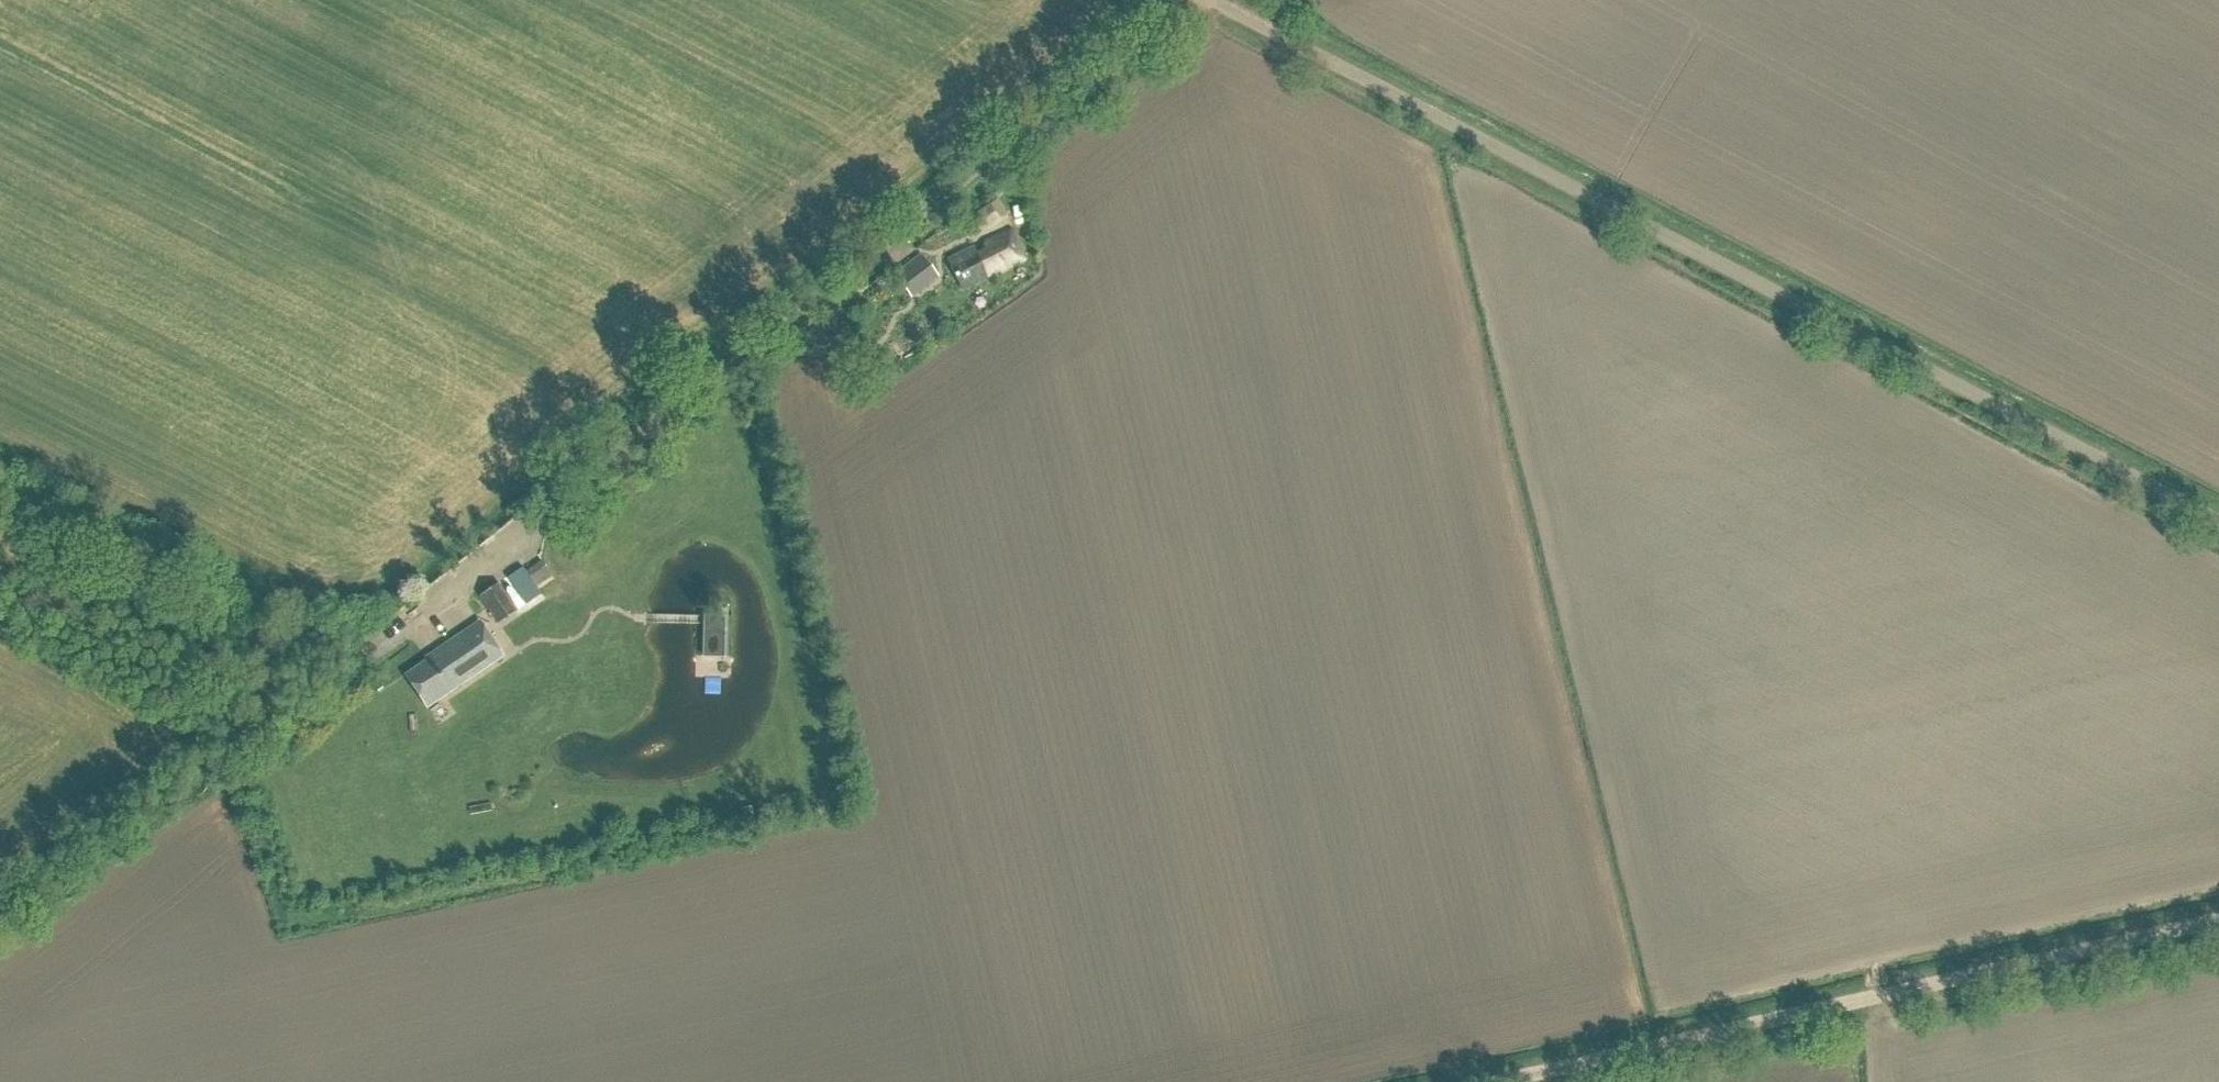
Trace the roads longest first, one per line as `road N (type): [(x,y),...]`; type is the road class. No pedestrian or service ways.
road 1 (unclassified): [(2218,519),(1214,0)]
road 2 (track): [(1187,0),(1174,21),(543,511),(523,540)]
road 3 (unclassified): [(1492,1081),(2218,919)]

